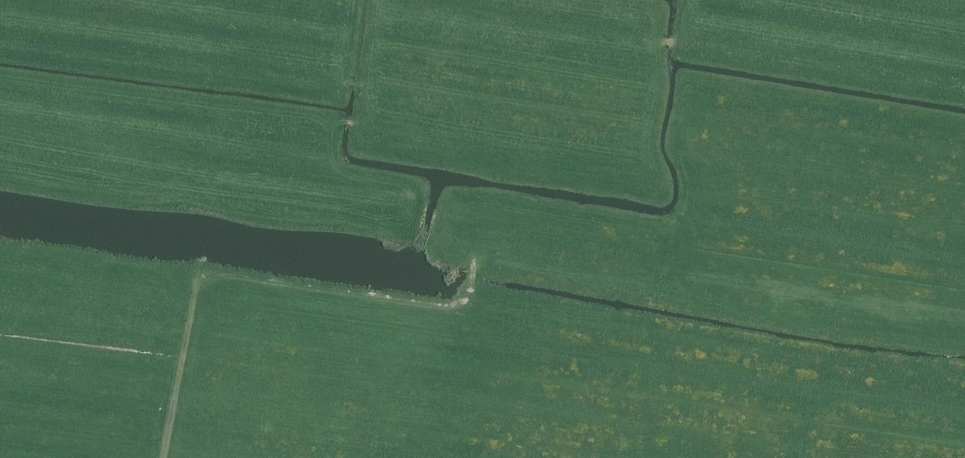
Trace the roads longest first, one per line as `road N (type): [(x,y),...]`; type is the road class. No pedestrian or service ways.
road 1 (track): [(409,230),(478,256),(466,293),(446,305),(274,282),(204,283),(164,457)]

